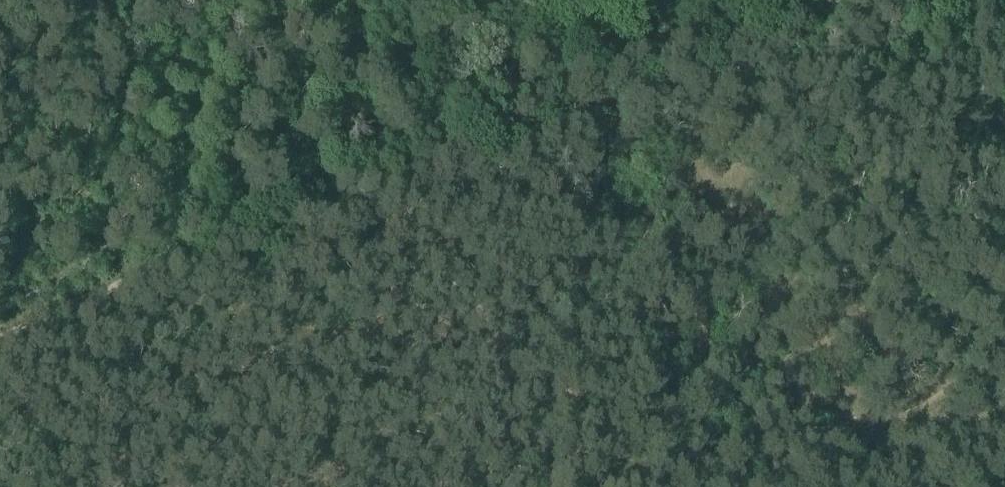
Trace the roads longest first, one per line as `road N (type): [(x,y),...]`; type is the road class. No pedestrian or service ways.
road 1 (track): [(0,346),(775,0)]

